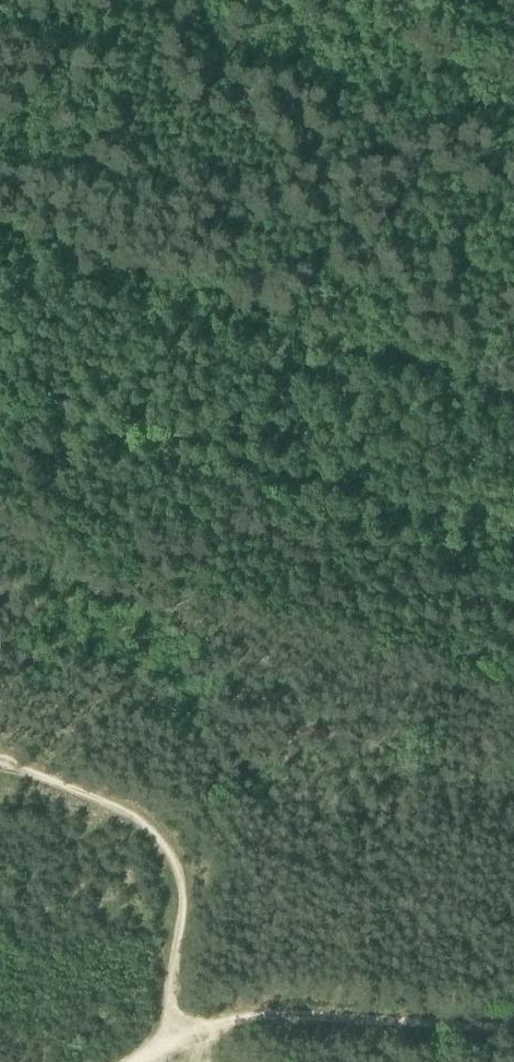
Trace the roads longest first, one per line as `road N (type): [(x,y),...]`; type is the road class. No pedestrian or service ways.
road 1 (track): [(181,1030),(170,997),(184,921),(178,868),(150,828),(109,801),(0,762)]
road 2 (track): [(513,1034),(310,1017),(181,1030)]

